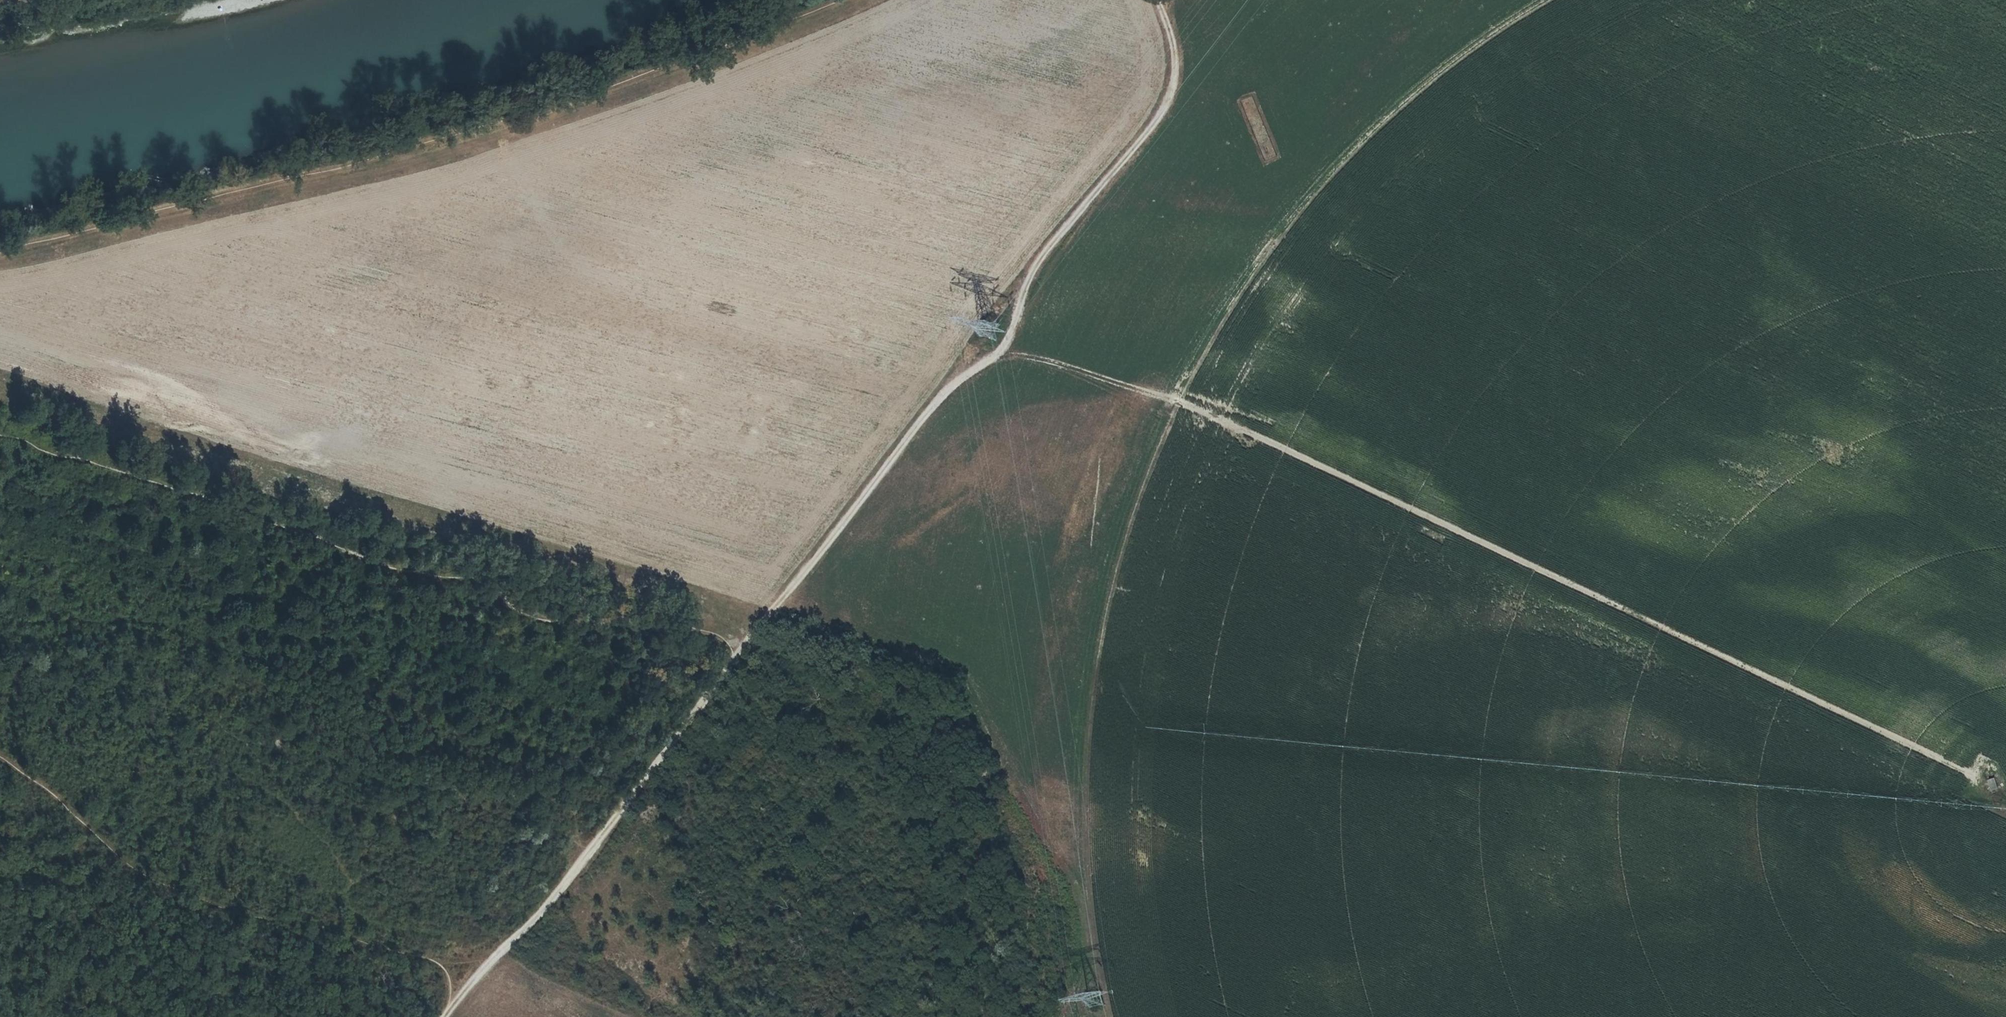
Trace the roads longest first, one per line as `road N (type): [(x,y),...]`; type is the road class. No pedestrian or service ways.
road 1 (track): [(744,645),(951,385),(1005,345),(1035,264),(1165,108),(1175,65),(1158,0)]
road 2 (track): [(446,1016),(556,894),(744,645)]
road 3 (track): [(499,955),(621,1016)]

